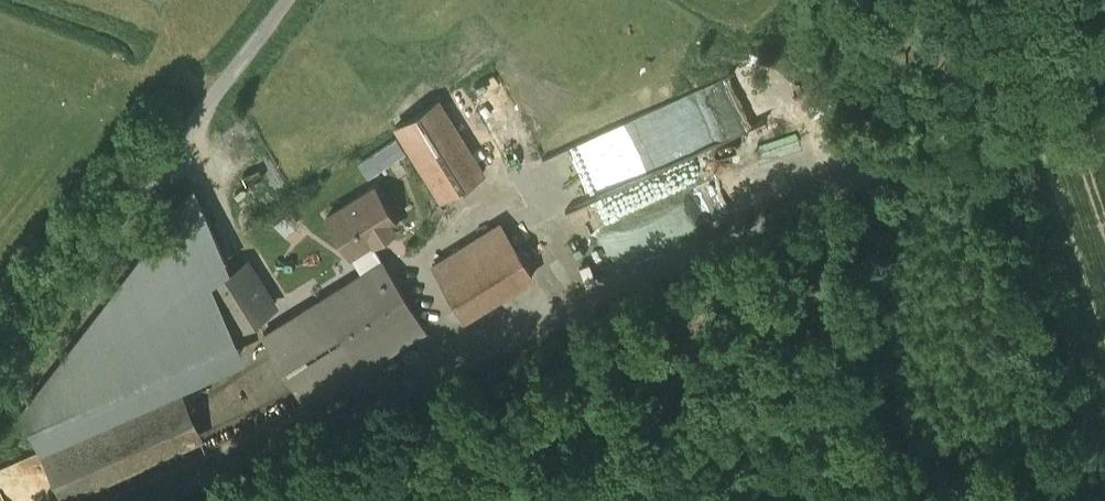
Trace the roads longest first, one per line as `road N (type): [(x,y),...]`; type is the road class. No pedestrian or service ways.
road 1 (unclassified): [(1104,67),(154,500)]
road 2 (unclassified): [(0,384),(289,0)]
road 3 (track): [(820,193),(912,476),(907,500)]

